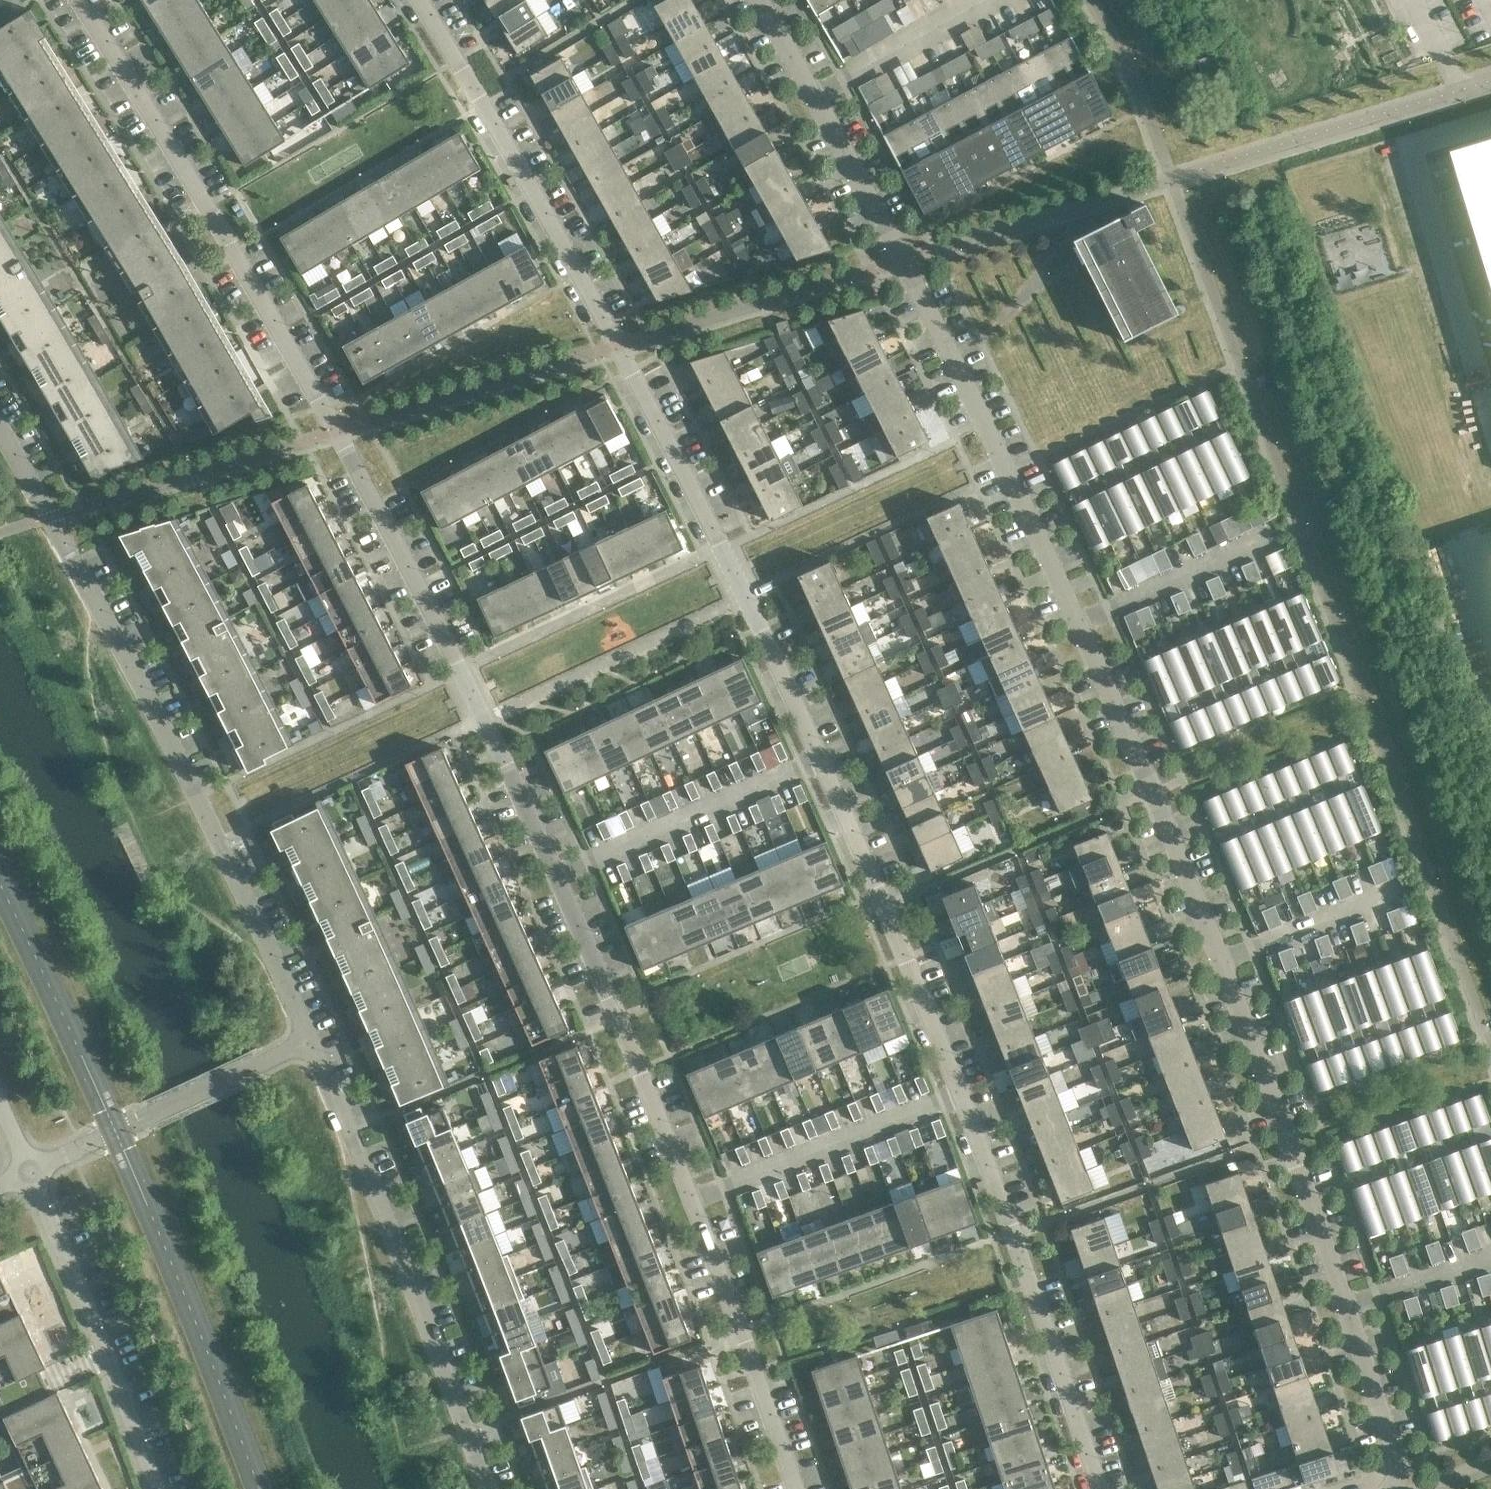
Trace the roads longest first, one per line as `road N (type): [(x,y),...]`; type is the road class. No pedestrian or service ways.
road 1 (residential): [(794,1488),(640,1073),(485,724),(336,434),(79,0)]
road 2 (residential): [(1100,1488),(1015,1236),(800,712),(582,276),(417,0)]
road 3 (residential): [(1398,1466),(1329,1253),(1166,817),(988,426),(818,93),(760,0)]
road 4 (residential): [(312,1044),(194,793),(0,431)]
road 5 (residential): [(490,1488),(312,1044)]
road 6 (residential): [(30,1174),(155,1488)]
road 7 (residential): [(312,1044),(30,1174)]

